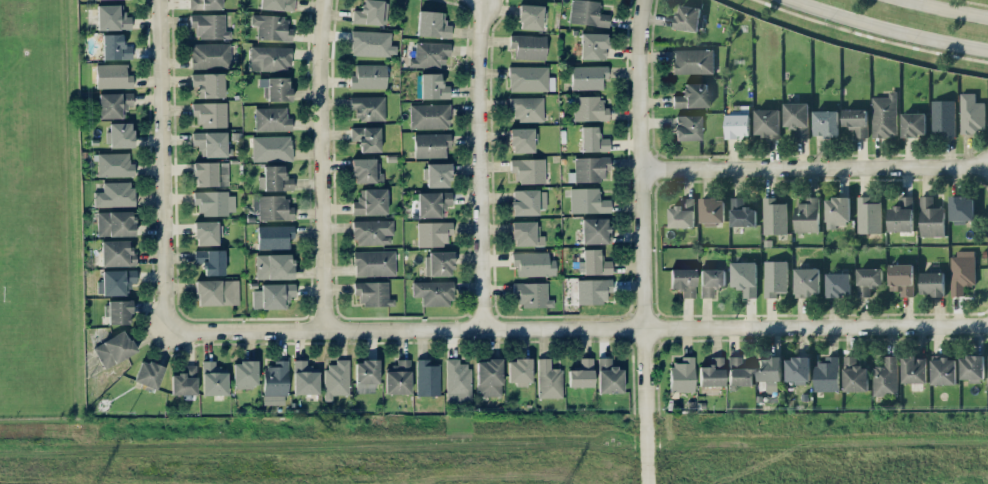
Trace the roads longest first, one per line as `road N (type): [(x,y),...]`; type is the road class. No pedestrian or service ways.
road 1 (residential): [(987,324),(168,330)]
road 2 (residential): [(648,483),(648,0)]
road 3 (residential): [(643,168),(987,169)]
road 4 (residential): [(158,0),(168,330)]
road 5 (residential): [(325,330),(325,0)]
road 6 (residential): [(482,328),(484,0)]
road 7 (secondary): [(787,0),(987,51)]

